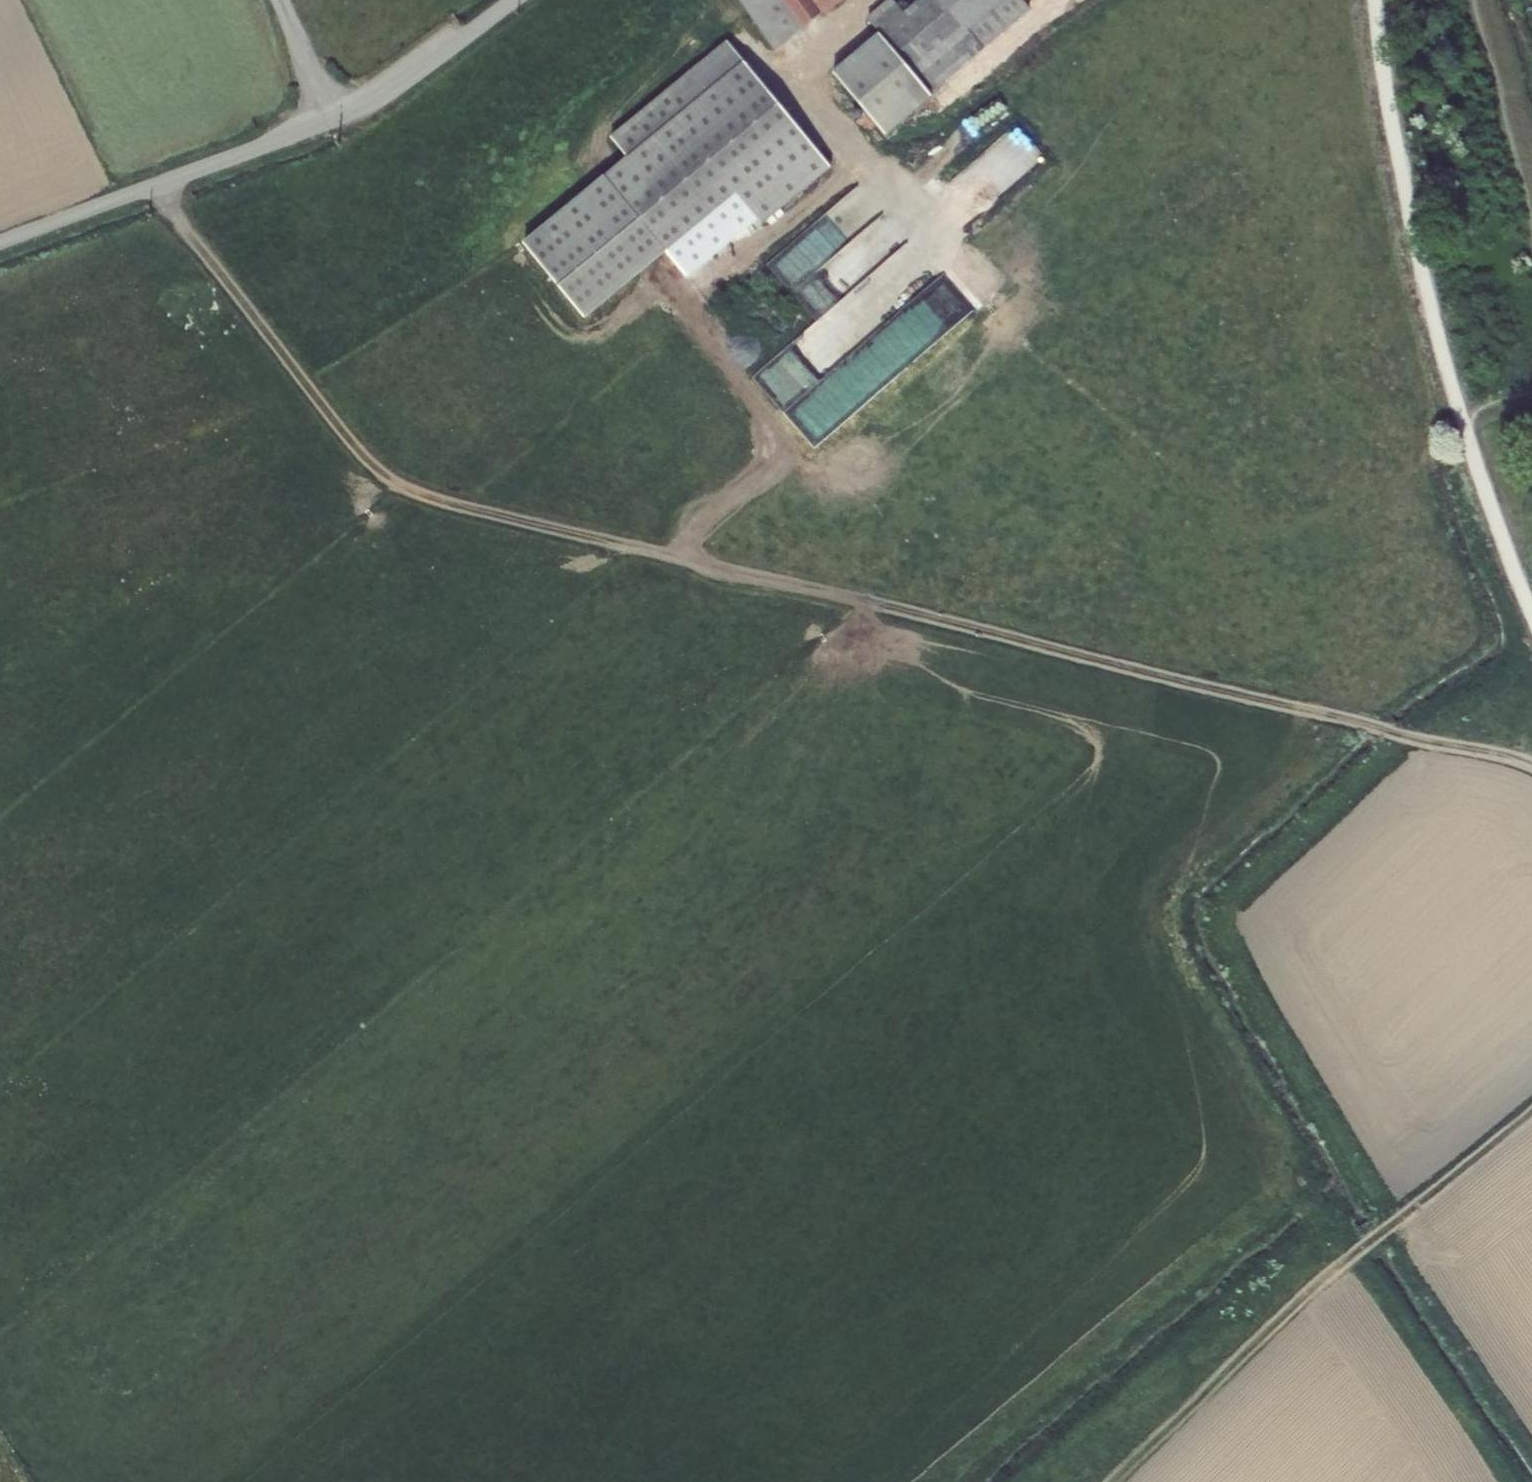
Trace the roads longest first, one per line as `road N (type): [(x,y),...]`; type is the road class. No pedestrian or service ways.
road 1 (track): [(153,188),(365,459),(403,487),(1531,771)]
road 2 (unclassified): [(0,244),(366,106),(514,0)]
road 3 (track): [(934,241),(783,59),(856,0)]

